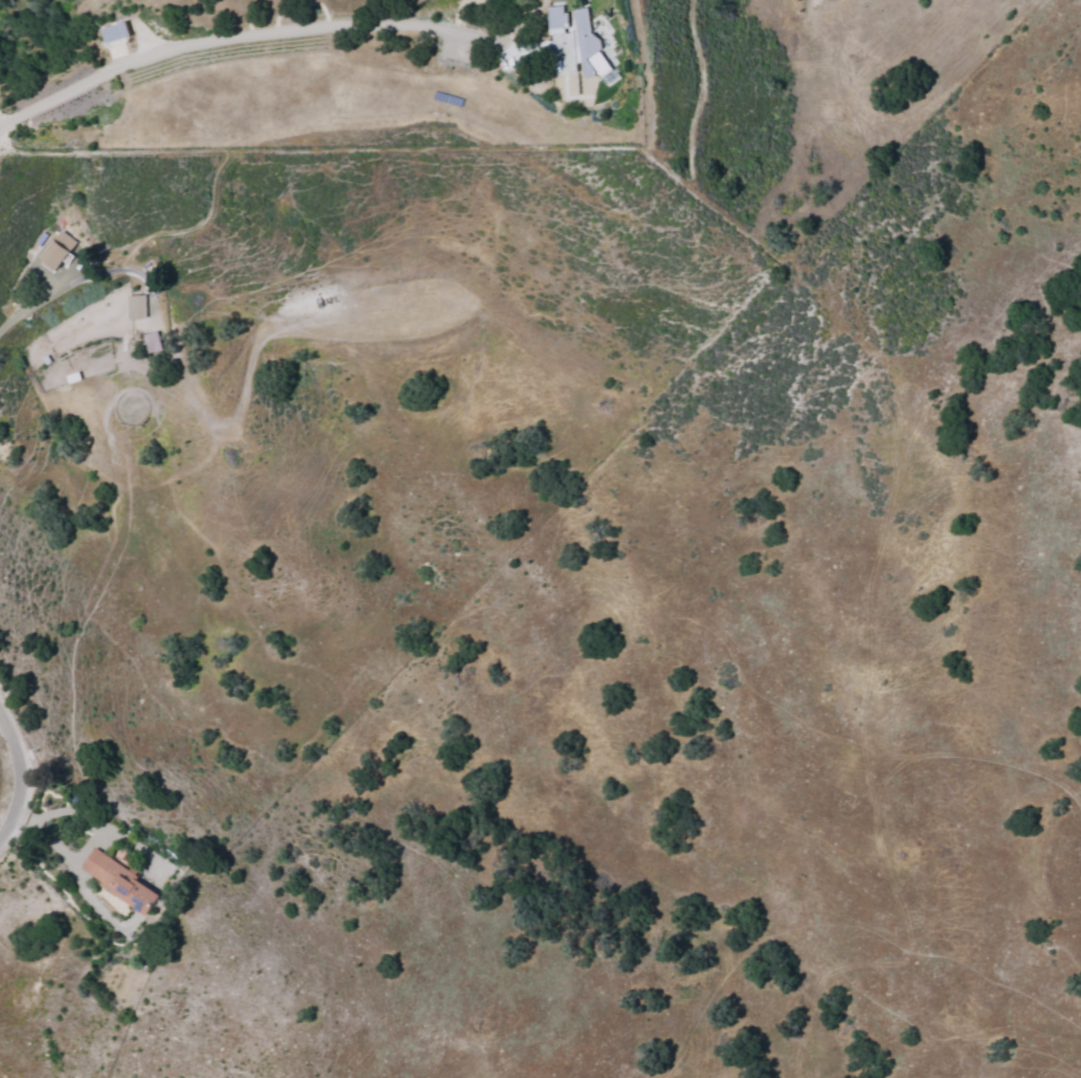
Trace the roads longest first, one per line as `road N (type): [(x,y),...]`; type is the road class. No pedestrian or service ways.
road 1 (residential): [(1026,313),(964,500),(912,541),(743,438),(655,397),(570,379),(475,383),(423,427),(364,629),(328,720),(283,750),(123,747),(44,763)]
road 2 (residential): [(1080,772),(1020,1077)]
road 3 (residential): [(0,837),(15,816),(55,813),(113,831)]

